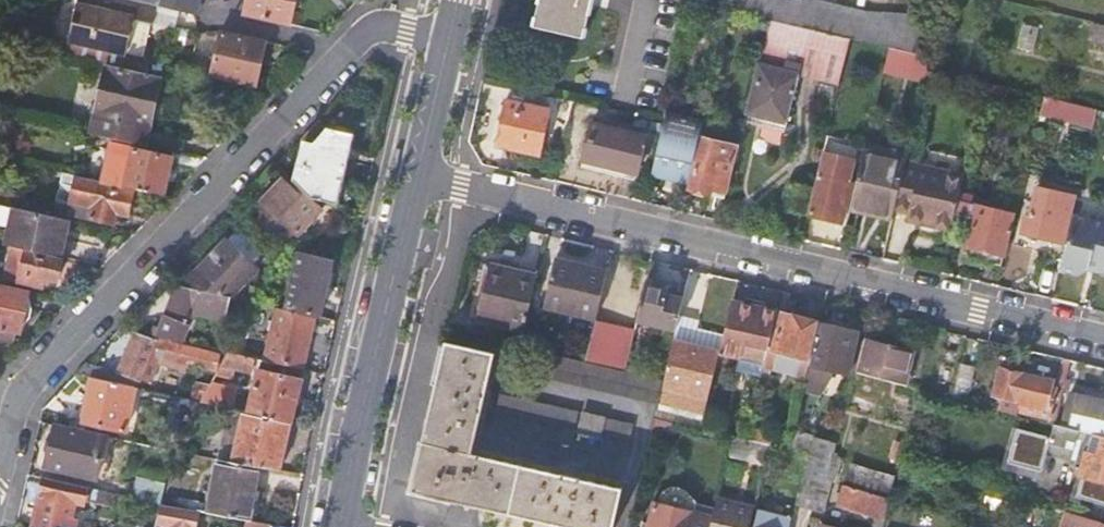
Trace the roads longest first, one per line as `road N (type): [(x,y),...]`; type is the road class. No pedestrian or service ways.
road 1 (residential): [(418,174),(1103,337)]
road 2 (residential): [(0,481),(20,395),(364,35),(394,29),(449,41)]
road 3 (secondary): [(418,174),(339,526)]
road 4 (secondary): [(449,41),(418,174)]

